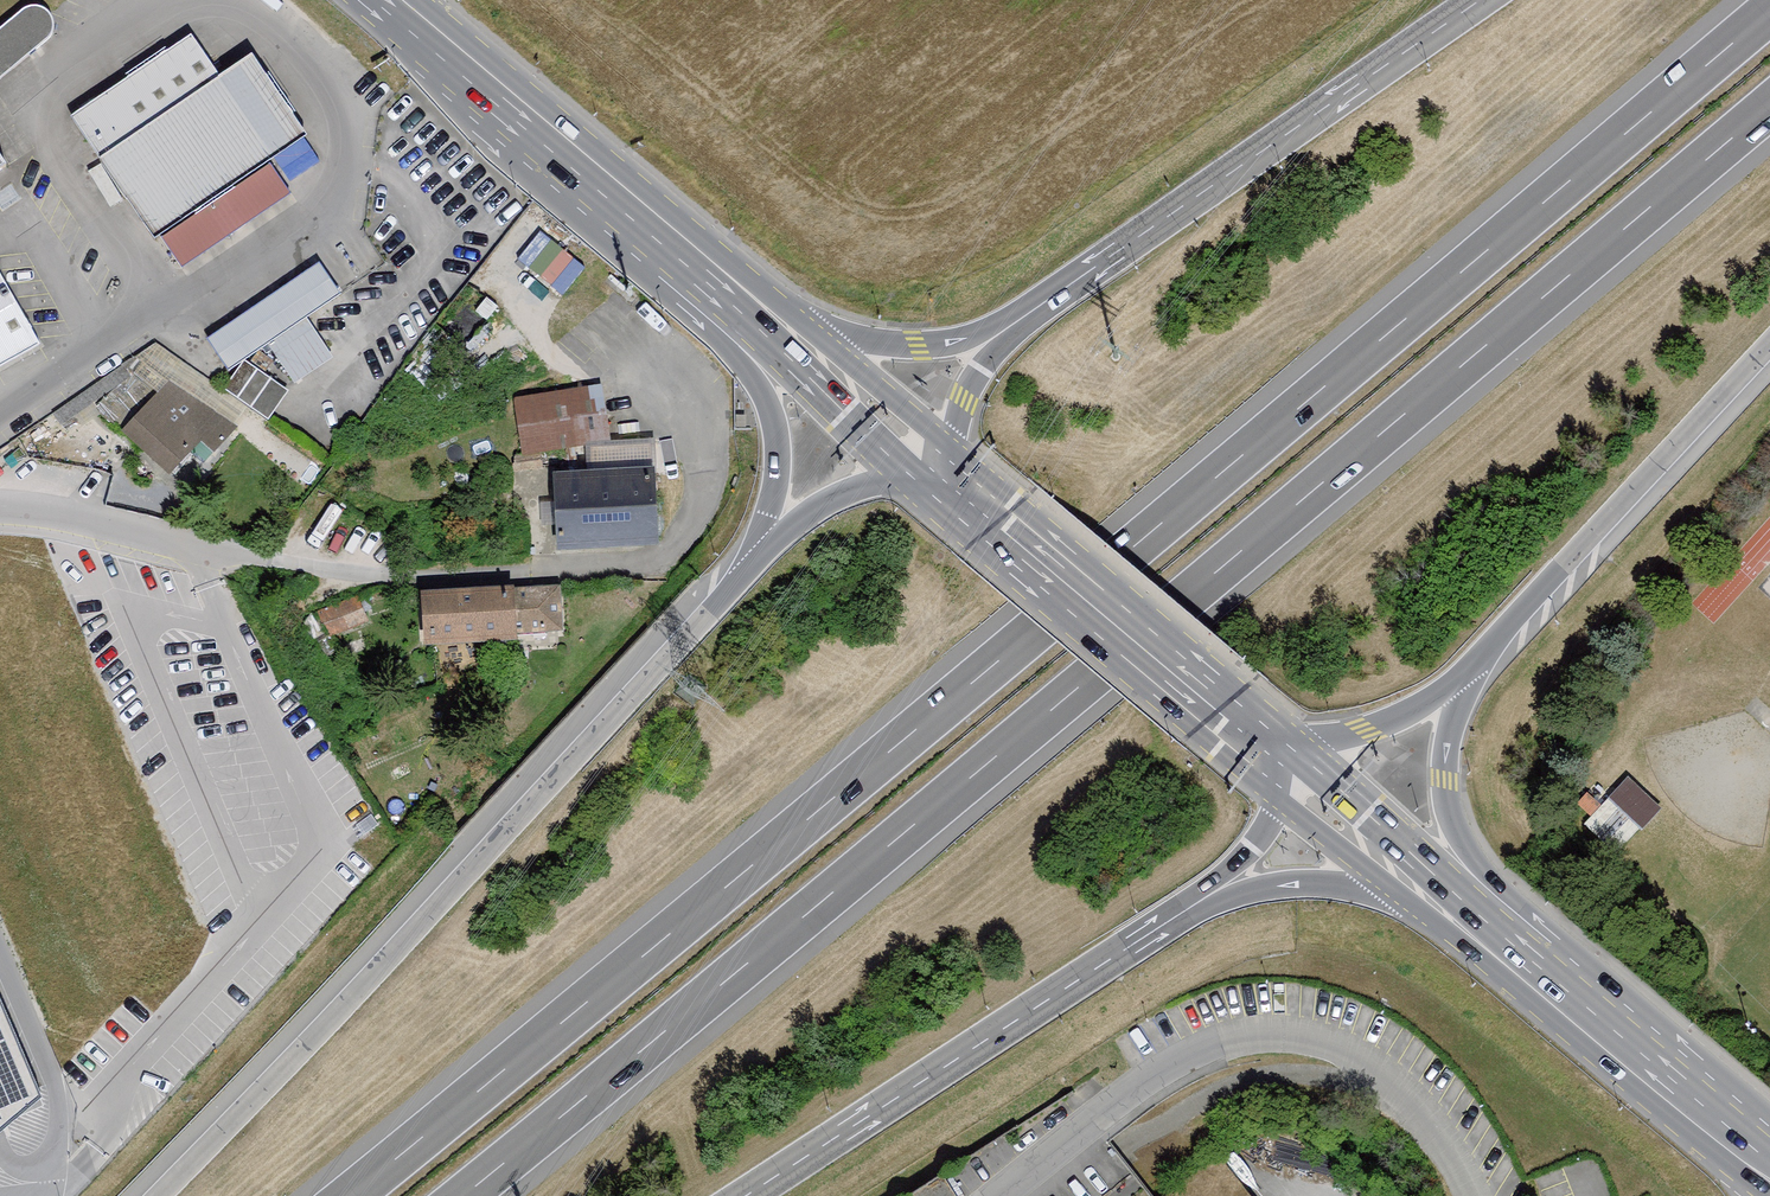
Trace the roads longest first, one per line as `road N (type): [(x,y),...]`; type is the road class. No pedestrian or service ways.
road 1 (motorway): [(1769,12),(350,1195)]
road 2 (motorway): [(463,1195),(1769,106)]
road 3 (motorway): [(753,565),(159,1195)]
road 4 (residential): [(1001,1195),(1161,1070),(1216,1040),(1298,1030),(1373,1057),(1416,1094),(1476,1195)]
road 5 (residential): [(0,503),(140,525),(328,572),(558,573)]
road 6 (motorway): [(1481,0),(1017,321)]
road 7 (motorway): [(745,1195),(1192,906)]
road 8 (motorway): [(1469,668),(1769,344)]
road 9 (secondary): [(1266,752),(938,476)]
road 10 (secondary): [(684,251),(388,0)]
road 11 (motorway): [(684,251),(774,419),(775,486),(753,565)]
road 12 (motorway): [(1531,973),(1453,821),(1444,780),(1469,668)]
road 13 (secondary): [(1769,1169),(1531,973)]
road 14 (motorway): [(1017,321),(918,345),(765,321)]
road 15 (motorway): [(1192,906),(1264,887),(1314,883),(1440,899)]
road 16 (secondary): [(938,476),(765,321)]
road 17 (secondary): [(1440,899),(1266,752)]
road 18 (motorway): [(1266,752),(1404,715),(1469,668)]
road 19 (motorway): [(938,476),(850,492),(786,532),(753,565)]
road 20 (motorway): [(1192,906),(1266,827),(1276,803),(1266,752)]
road 21 (motorway): [(1017,321),(964,399),(938,476)]

